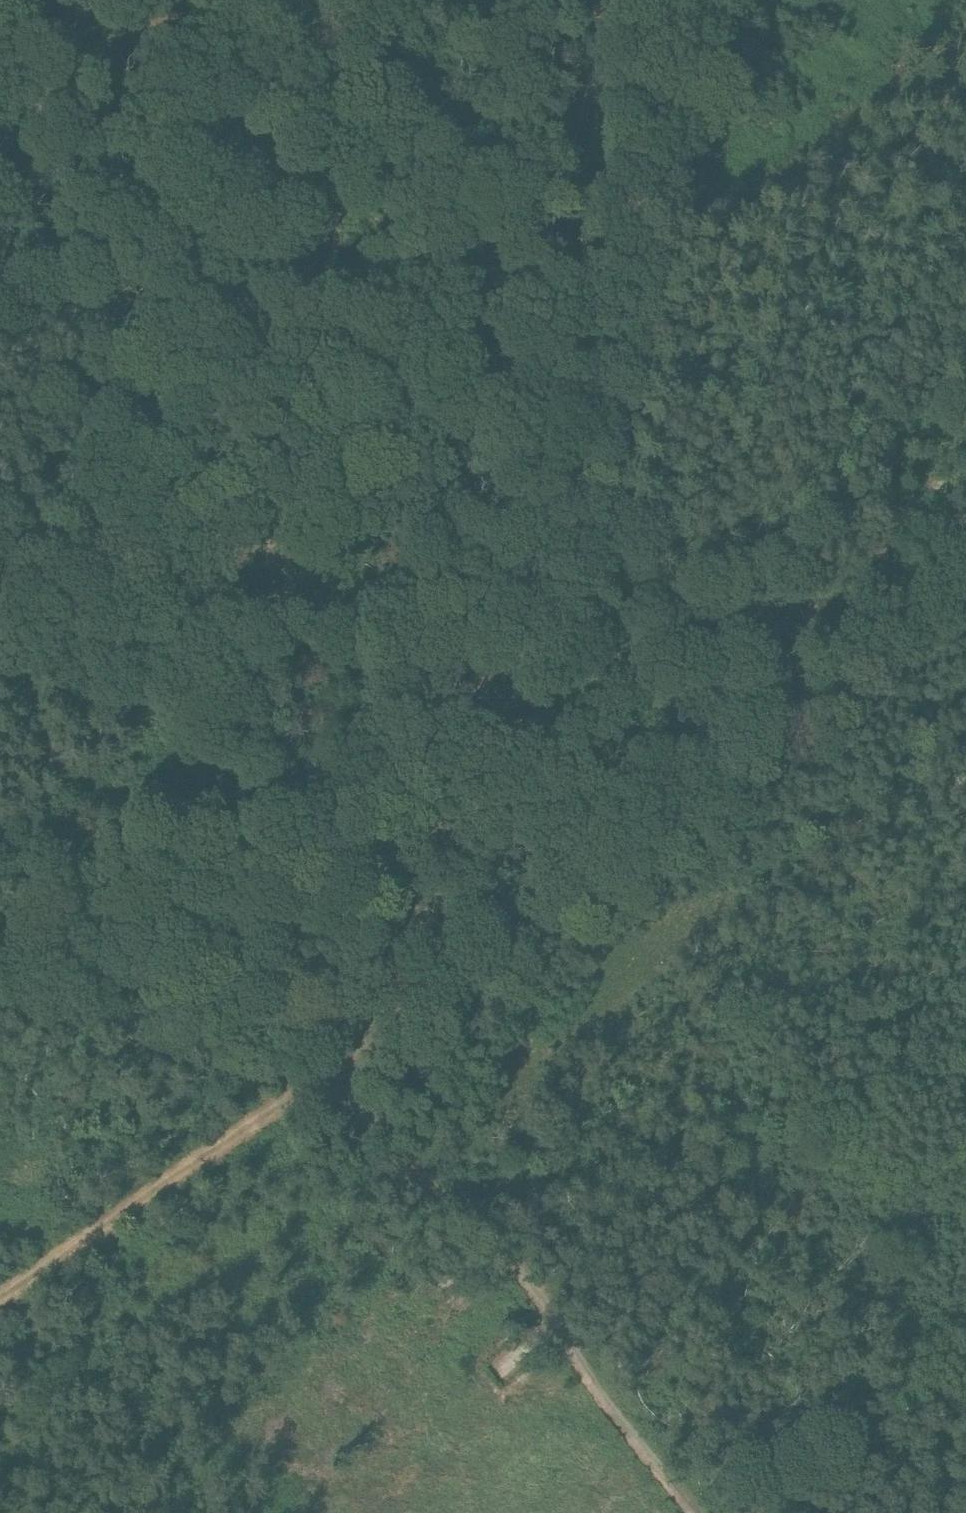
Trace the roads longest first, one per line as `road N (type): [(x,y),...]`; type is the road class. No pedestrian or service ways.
road 1 (track): [(0,1312),(299,1087),(349,1086),(449,1194),(715,1512)]
road 2 (track): [(449,1194),(543,1197),(723,1139),(925,1055),(965,1027)]
road 3 (track): [(0,1010),(299,1087)]

